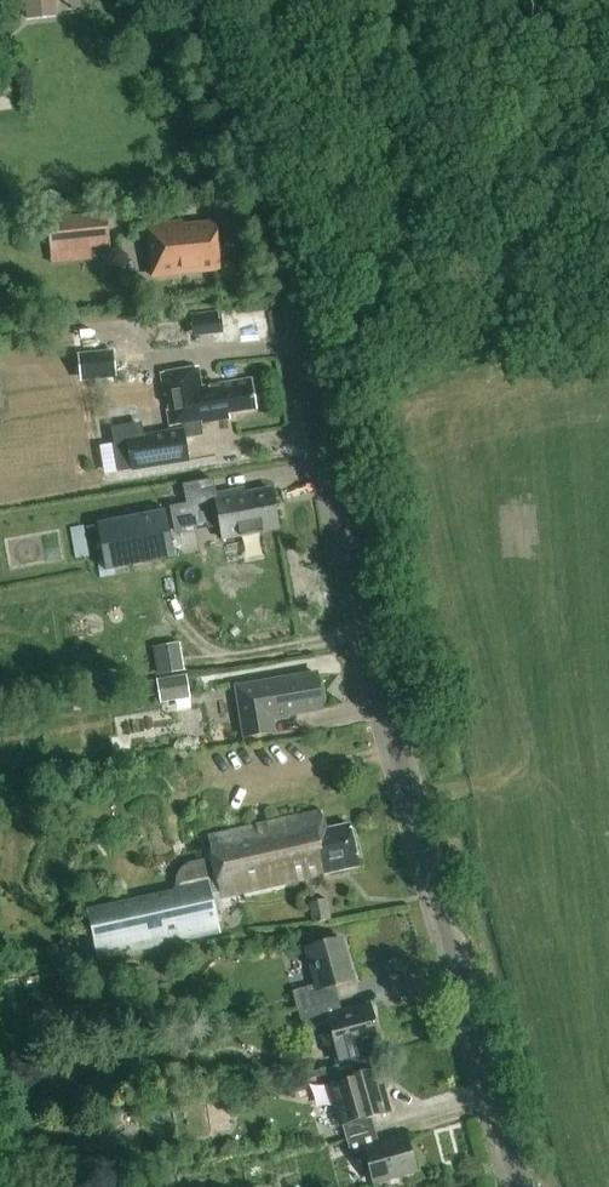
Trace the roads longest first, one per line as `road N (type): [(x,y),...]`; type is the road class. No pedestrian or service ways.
road 1 (tertiary): [(522,1186),(348,551),(292,267),(191,0)]

